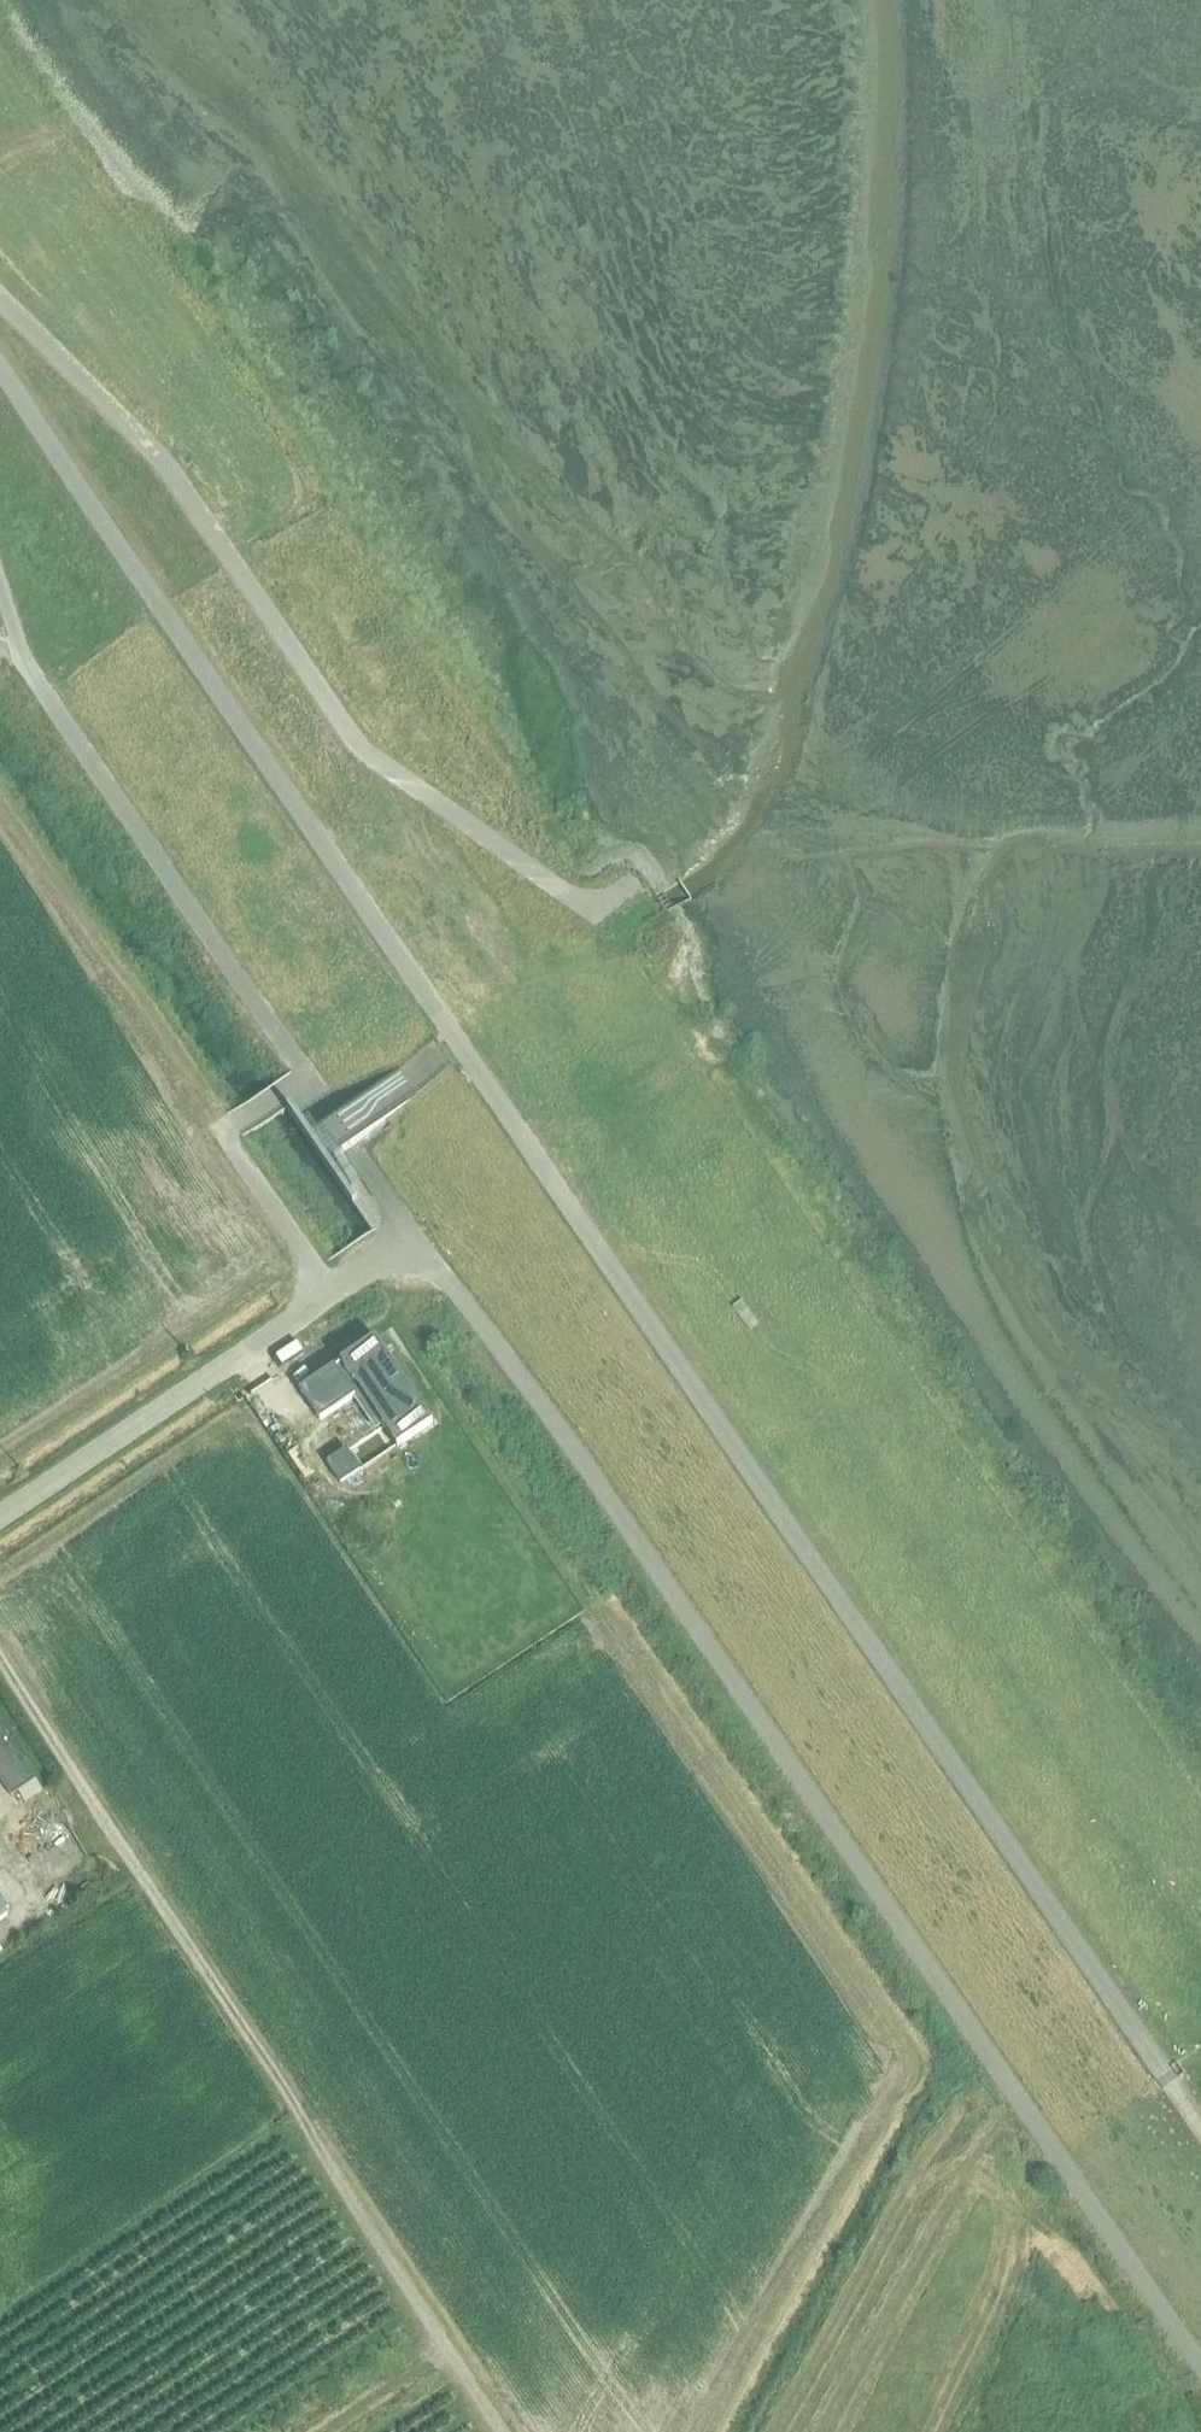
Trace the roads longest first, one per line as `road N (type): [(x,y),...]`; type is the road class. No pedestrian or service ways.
road 1 (unclassified): [(0,376),(1200,2138)]
road 2 (unclassified): [(411,1238),(625,1522),(1200,2367)]
road 3 (track): [(543,1177),(1200,719)]
road 4 (unclassified): [(411,1238),(0,1518)]

